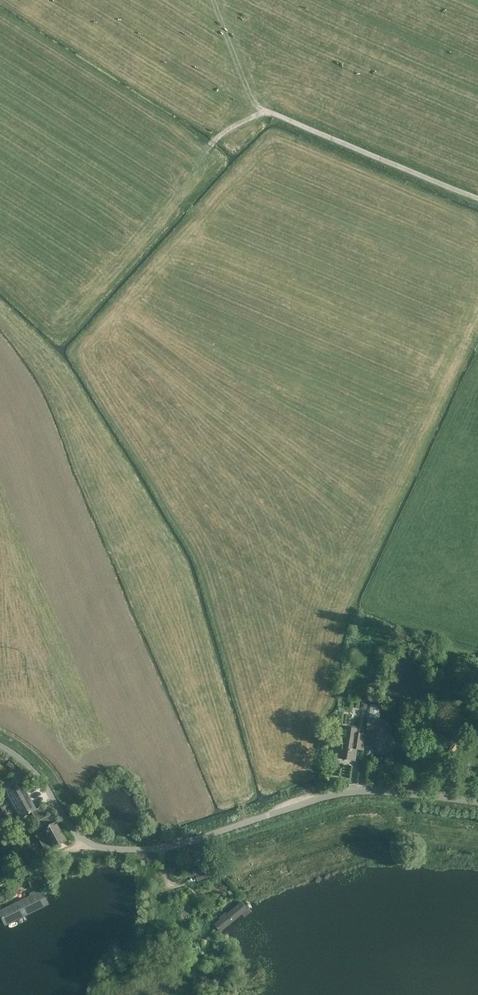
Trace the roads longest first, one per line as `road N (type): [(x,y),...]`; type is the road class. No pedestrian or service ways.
road 1 (unclassified): [(0,746),(37,774),(79,837),(107,848),(180,844),(348,791),(477,801)]
road 2 (track): [(0,413),(180,844)]
road 3 (track): [(477,199),(273,113),(234,126),(210,145)]

